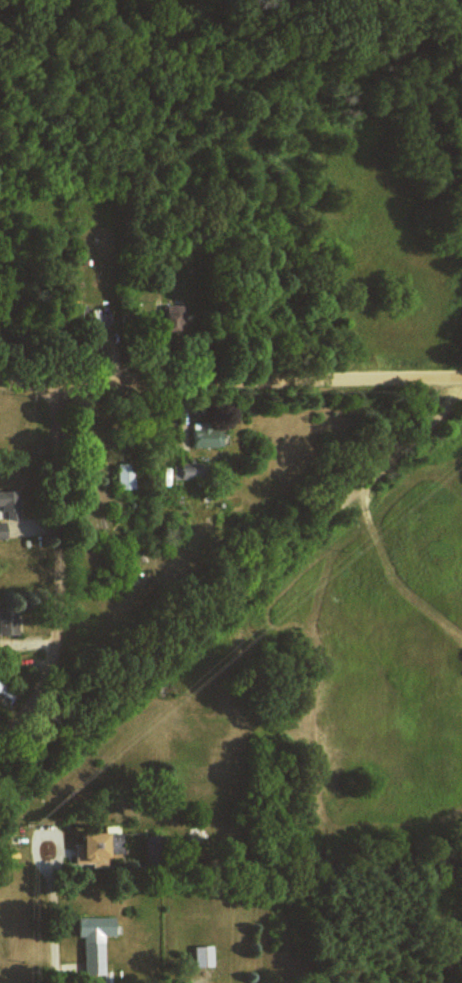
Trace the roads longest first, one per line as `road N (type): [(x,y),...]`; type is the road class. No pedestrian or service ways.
road 1 (residential): [(0,386),(461,381)]
road 2 (residential): [(0,741),(33,706),(58,640),(57,386)]

